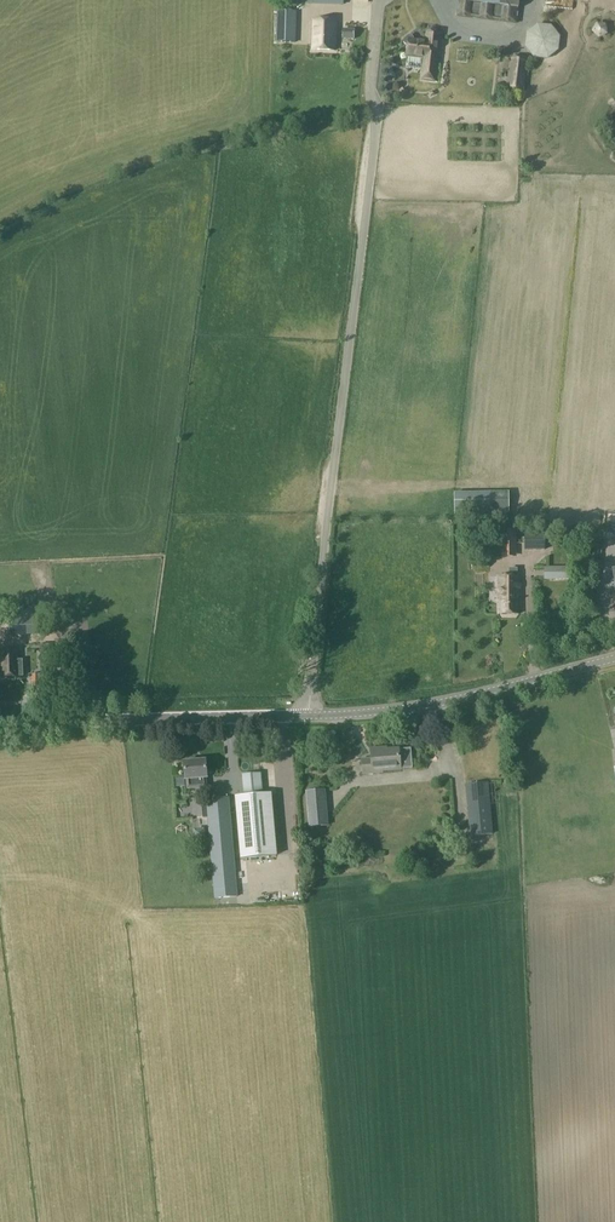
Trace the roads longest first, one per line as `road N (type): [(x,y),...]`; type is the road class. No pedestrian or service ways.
road 1 (unclassified): [(306,717),(374,163),(379,0)]
road 2 (tertiary): [(614,659),(422,708),(306,717)]
road 3 (tertiary): [(306,717),(0,725)]

